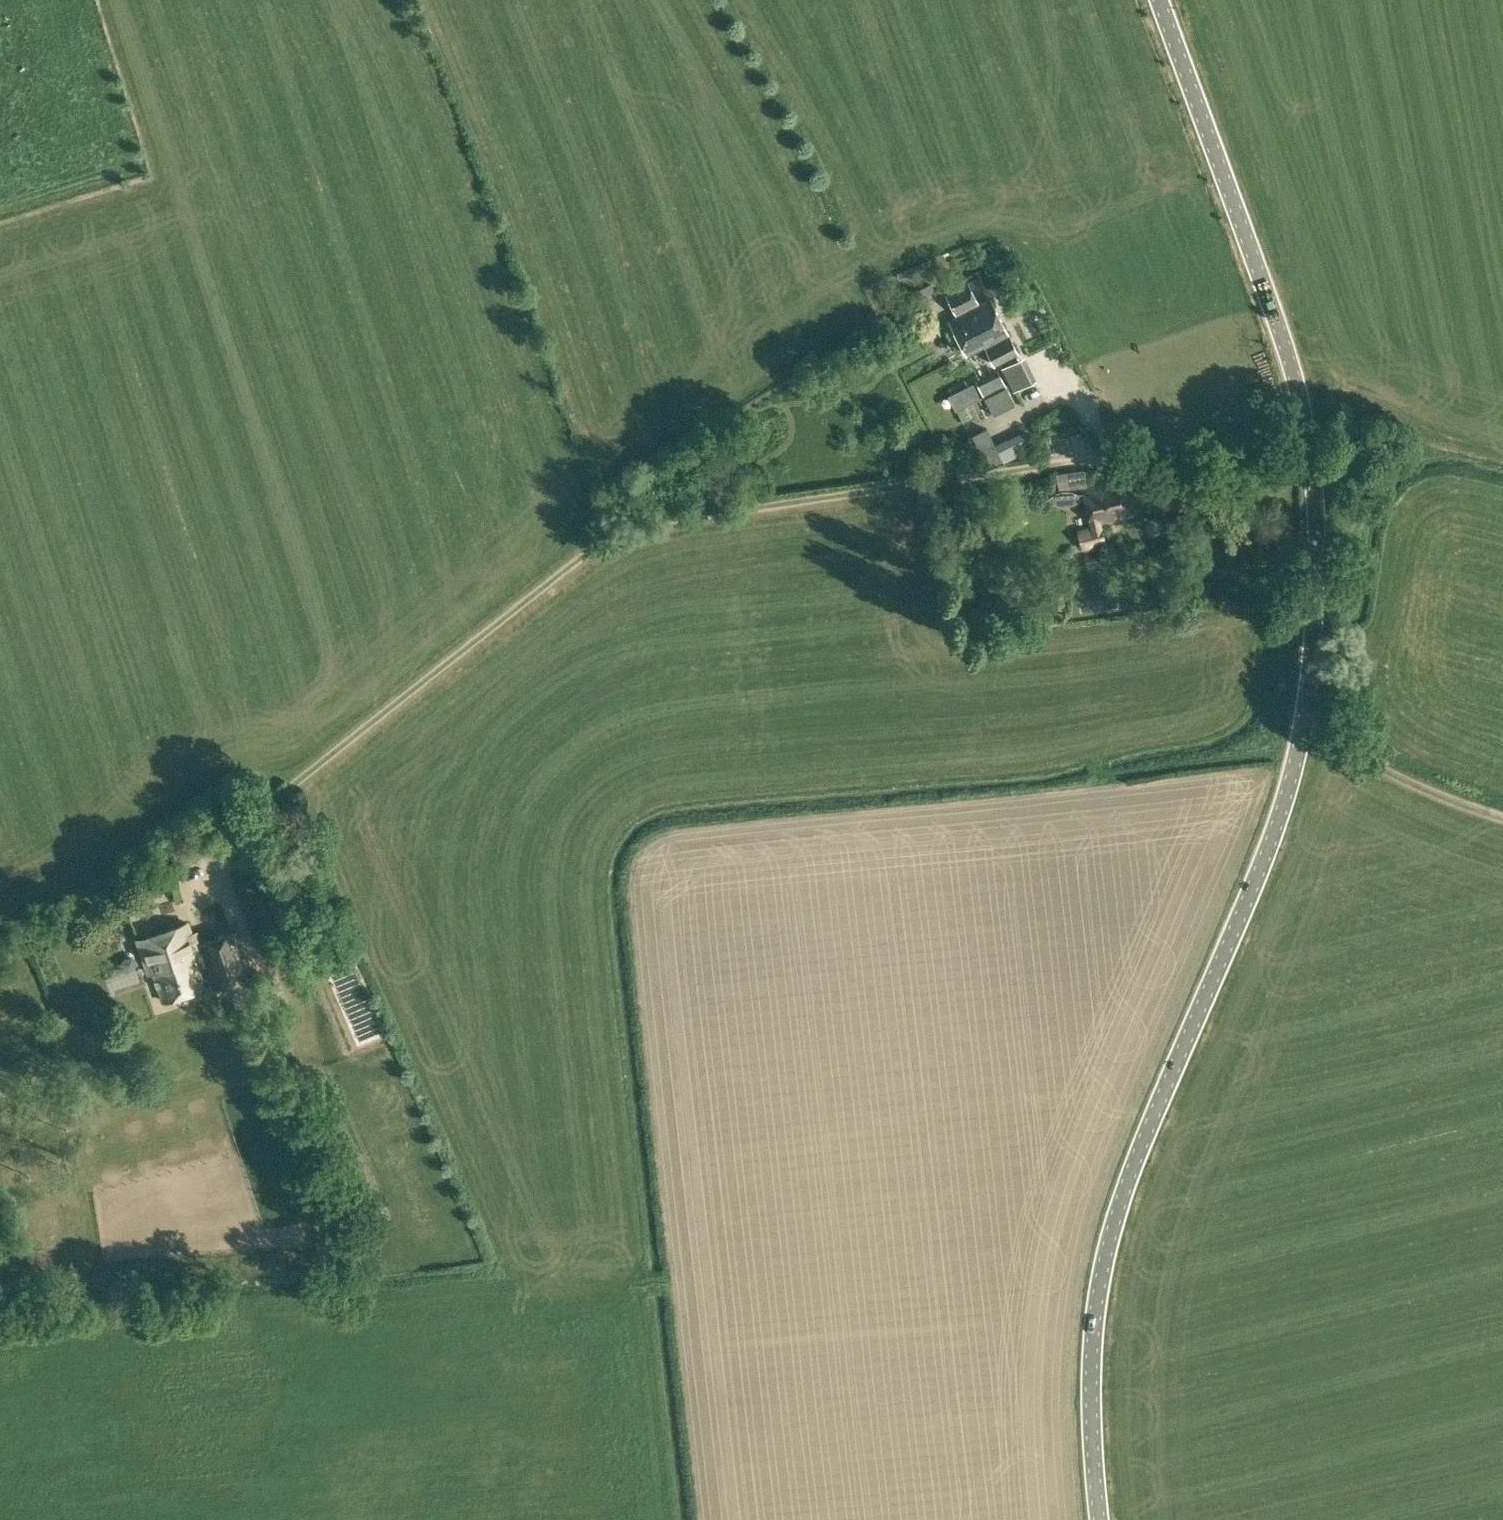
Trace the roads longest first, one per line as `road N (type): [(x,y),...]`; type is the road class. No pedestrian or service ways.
road 1 (tertiary): [(1094,1519),(1085,1400),(1101,1241),(1281,819),(1299,755),(1315,622),(1317,539),(1301,395),(1159,0)]
road 2 (track): [(1502,820),(1373,769),(1303,719)]

